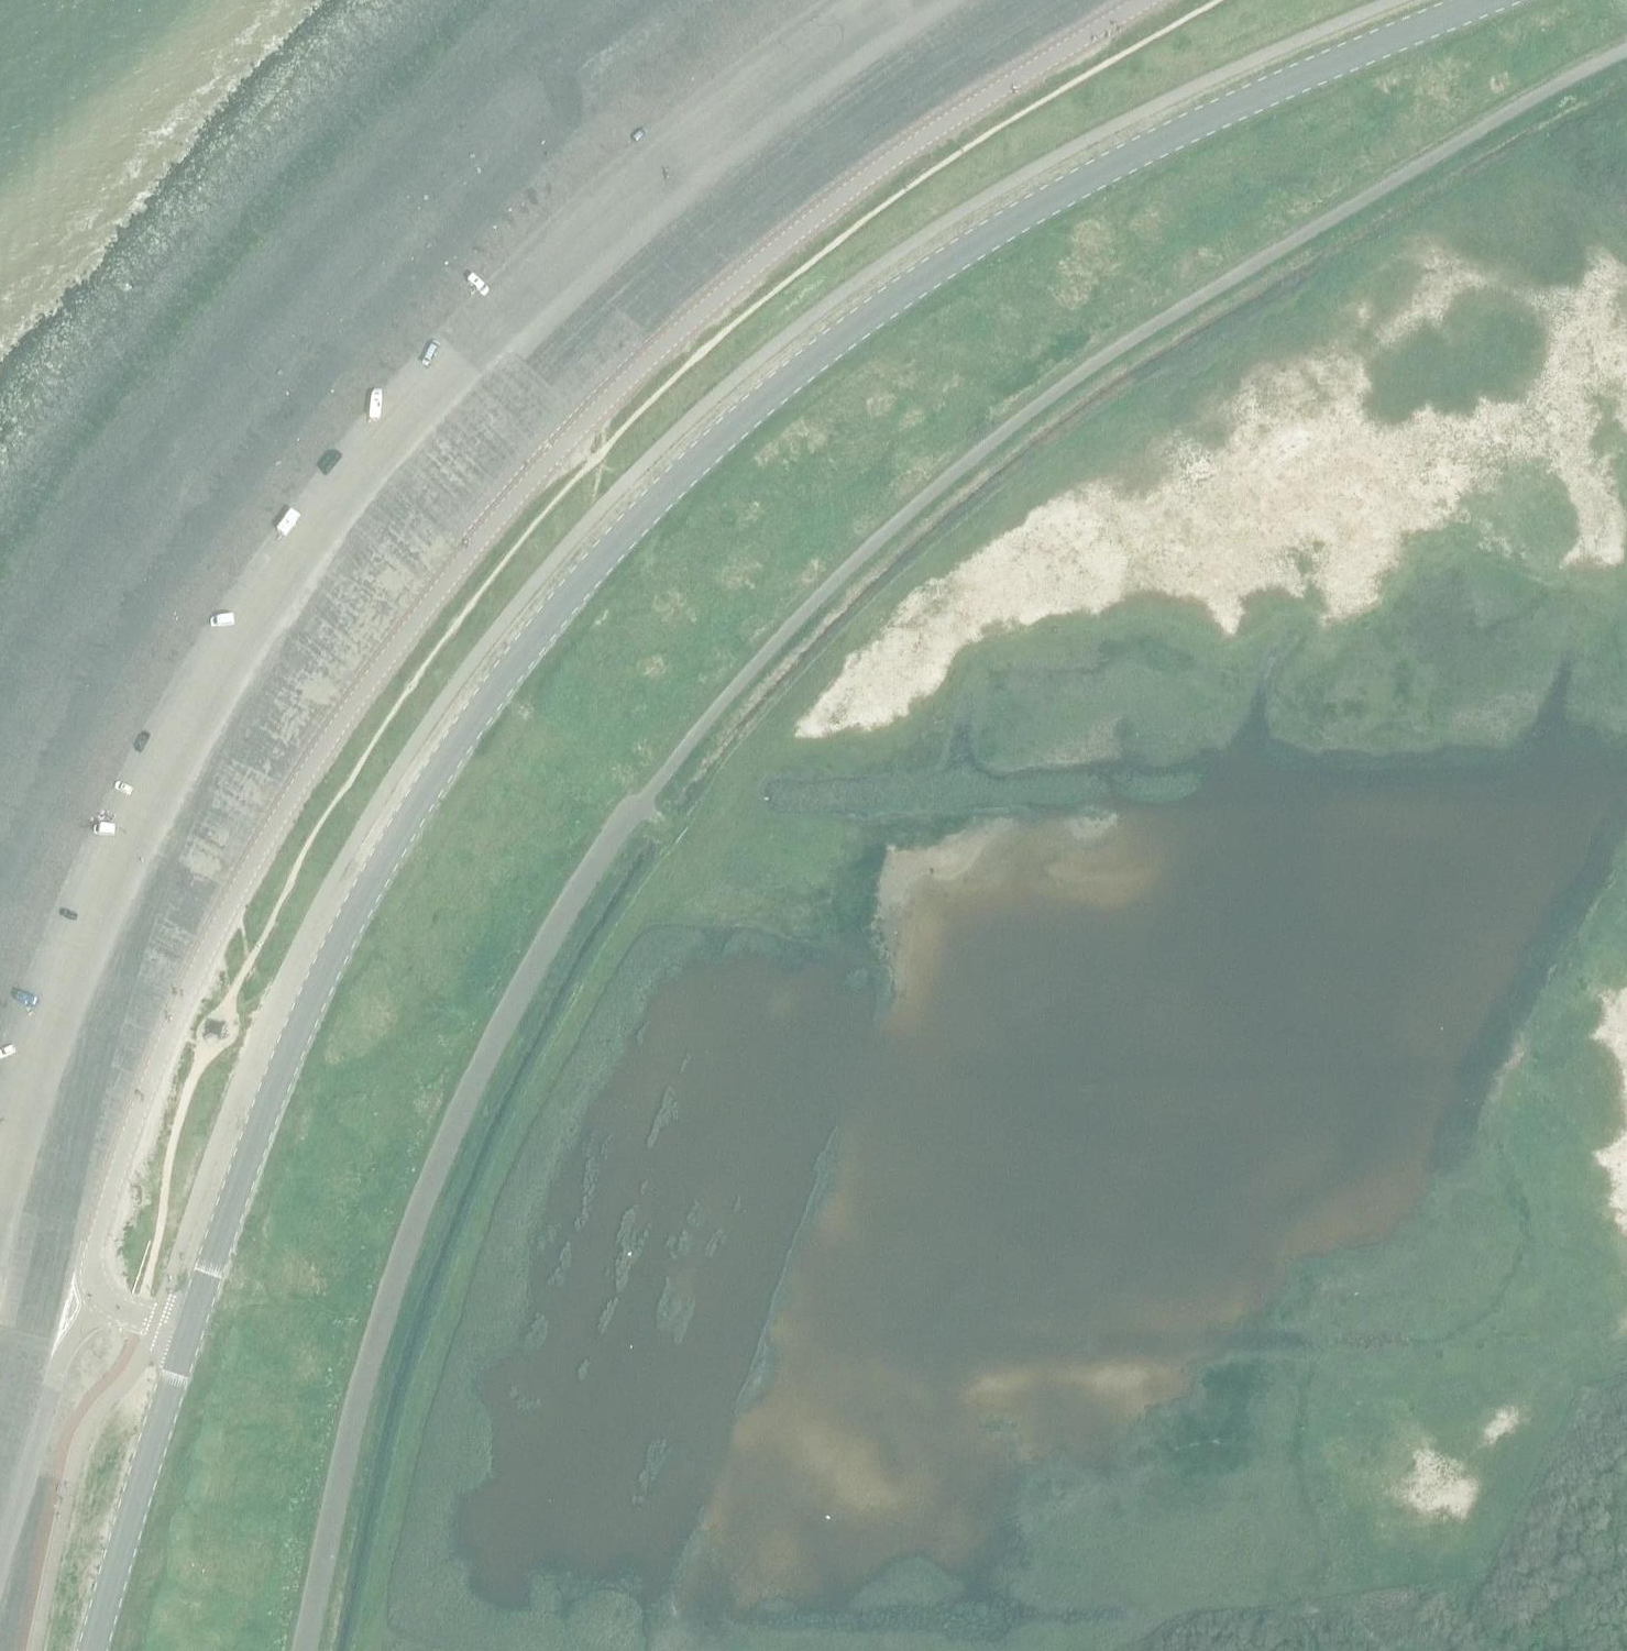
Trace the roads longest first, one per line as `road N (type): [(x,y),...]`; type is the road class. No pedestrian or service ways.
road 1 (secondary): [(190,1337),(288,1036),(353,912),(489,686),(659,497),(832,349),(1008,230),(1259,99),(1483,0)]
road 2 (unclassified): [(1165,0),(856,194),(648,363),(515,504),(394,654),(288,814),(179,1024),(98,1241),(99,1282),(110,1303),(190,1337)]
road 3 (secondary): [(92,1650),(190,1337)]

